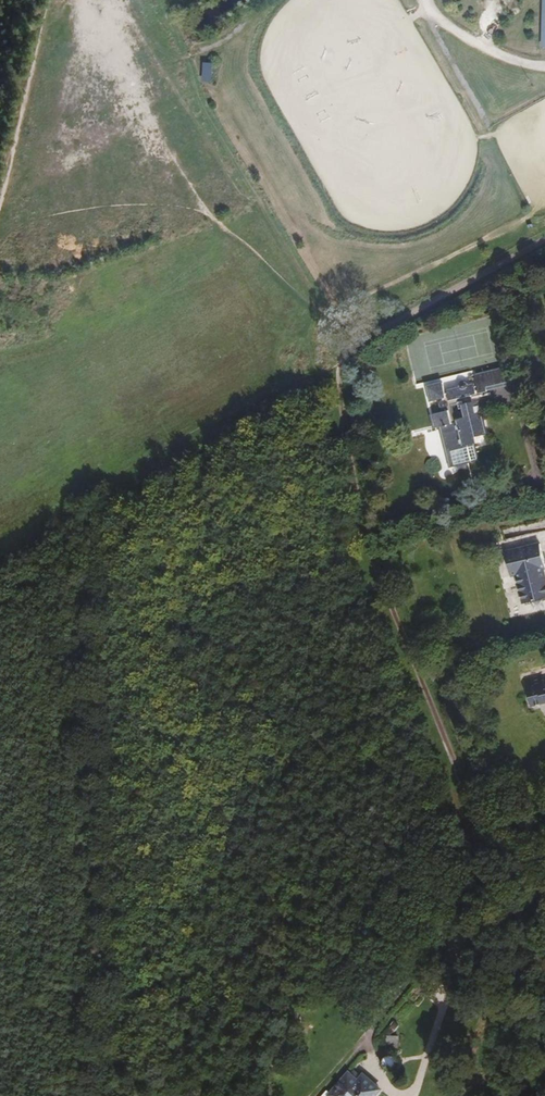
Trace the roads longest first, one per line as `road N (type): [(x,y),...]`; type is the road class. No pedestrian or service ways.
road 1 (track): [(368,1051),(366,1029),(453,928),(481,878),(476,833),(367,538),(340,391),(343,362)]
road 2 (track): [(124,1095),(114,487)]
road 3 (track): [(348,354),(544,241)]
road 4 (track): [(0,167),(46,0)]

